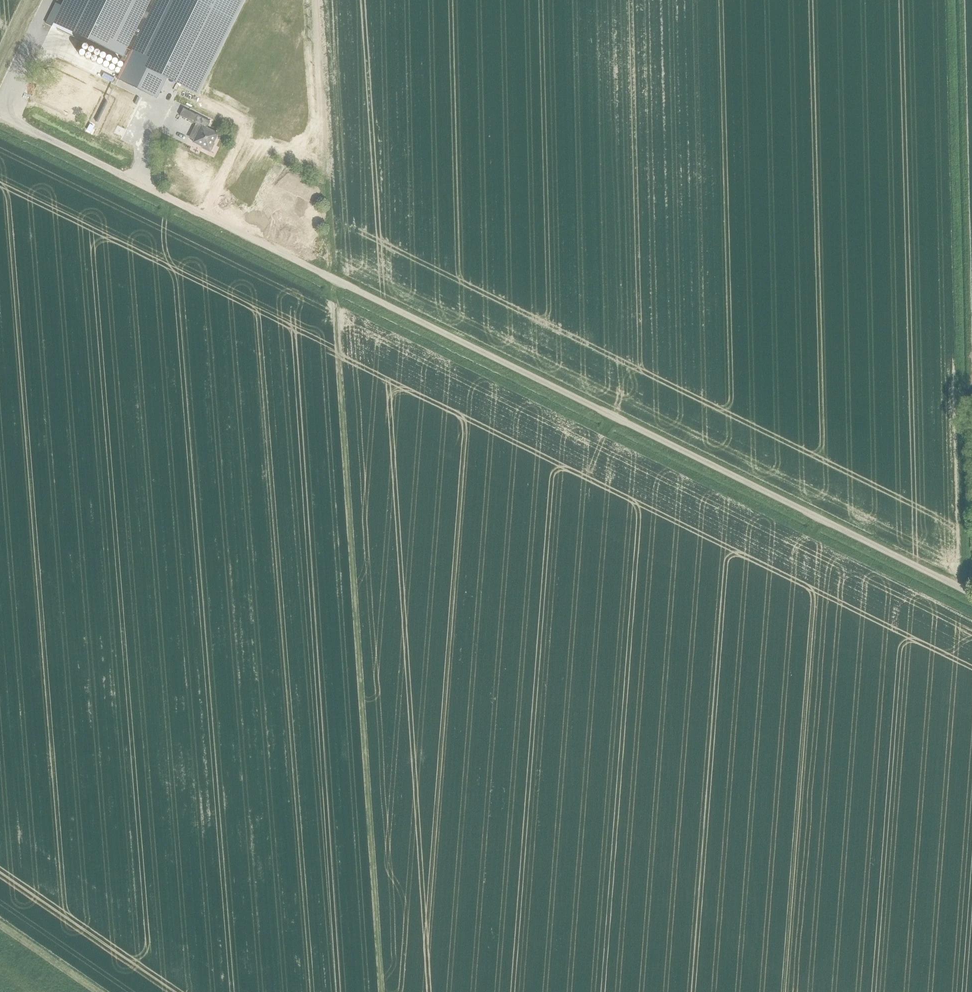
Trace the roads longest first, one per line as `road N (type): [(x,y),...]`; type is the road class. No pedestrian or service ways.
road 1 (unclassified): [(971,595),(0,116)]
road 2 (track): [(334,281),(384,991)]

